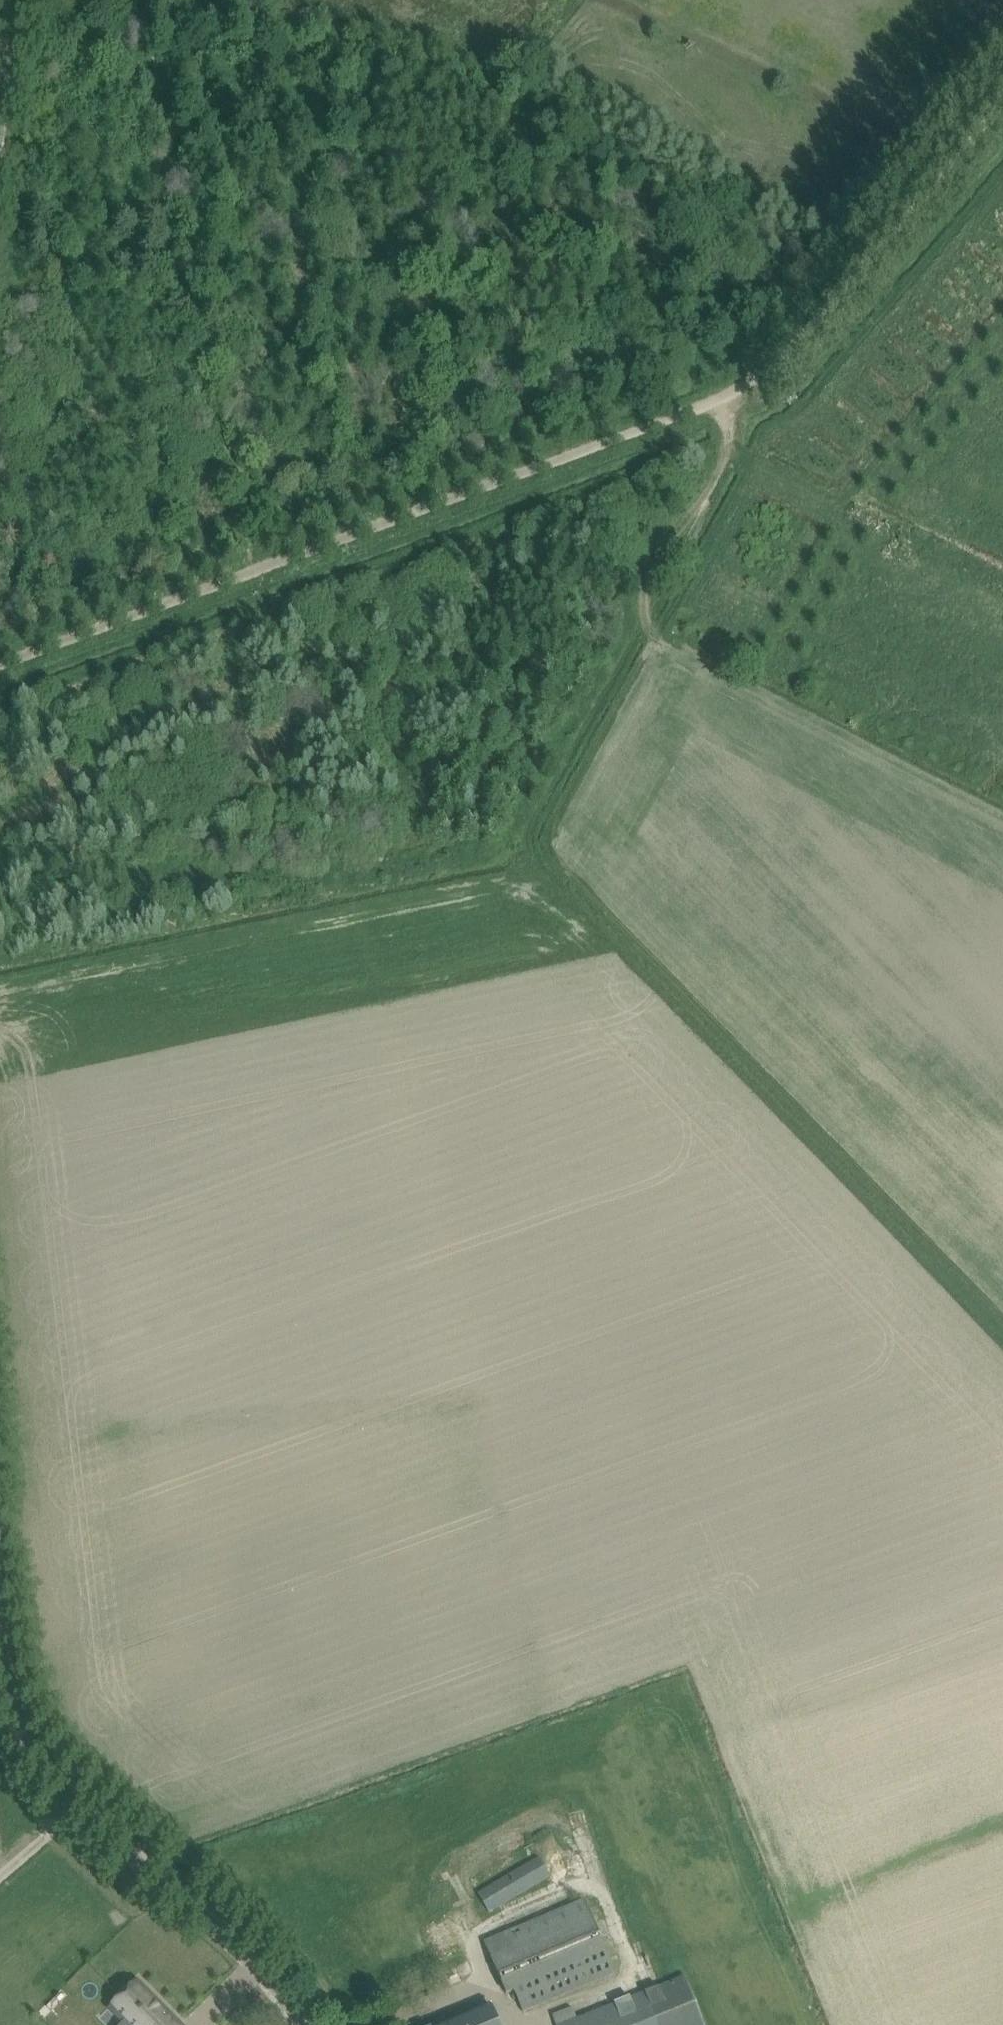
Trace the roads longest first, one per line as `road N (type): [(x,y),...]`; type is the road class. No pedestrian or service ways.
road 1 (unclassified): [(0,667),(765,384),(1002,108)]
road 2 (unclassified): [(304,2024),(241,1949),(41,1766),(7,1706),(0,1642)]
road 3 (unclassified): [(0,131),(16,0)]

